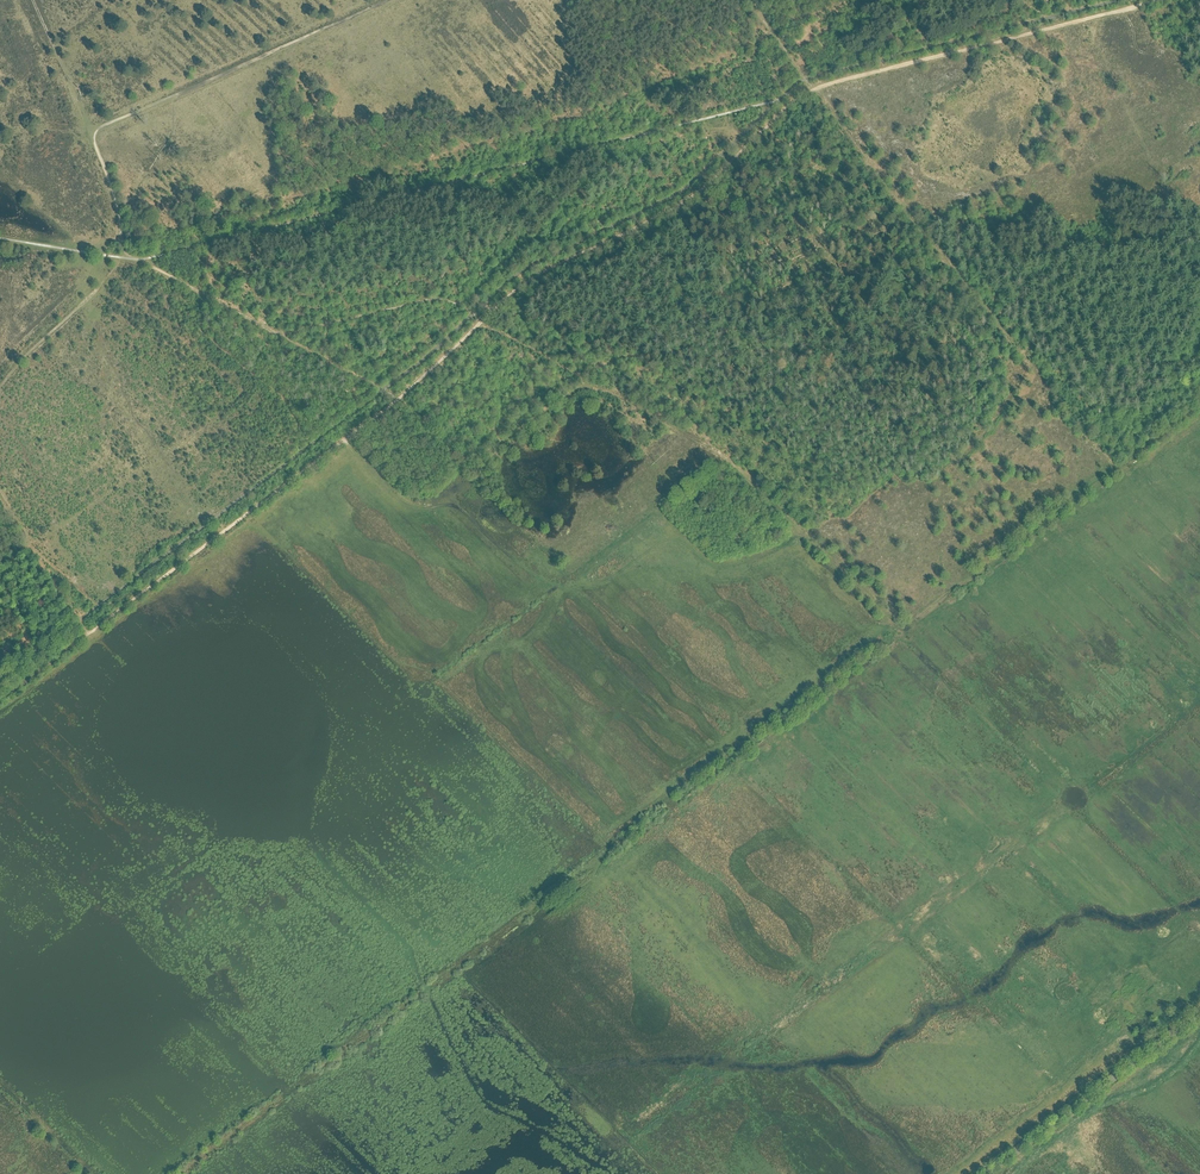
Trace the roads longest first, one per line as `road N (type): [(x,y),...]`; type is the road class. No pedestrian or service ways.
road 1 (track): [(0,701),(383,412),(523,283),(693,197),(803,96),(1160,0)]
road 2 (track): [(1199,405),(903,630),(724,455),(580,377)]
road 3 (track): [(580,377),(444,300),(280,335),(125,253),(91,132)]
road 4 (track): [(1021,354),(966,366),(913,343),(887,352),(870,370),(842,376),(790,353),(703,359),(671,353),(619,358),(580,377)]
road 5 (tertiary): [(987,1173),(1199,1013)]
road 6 (track): [(389,0),(173,96)]
road 7 (track): [(91,132),(32,0)]
road 8 (track): [(395,402),(280,335)]

